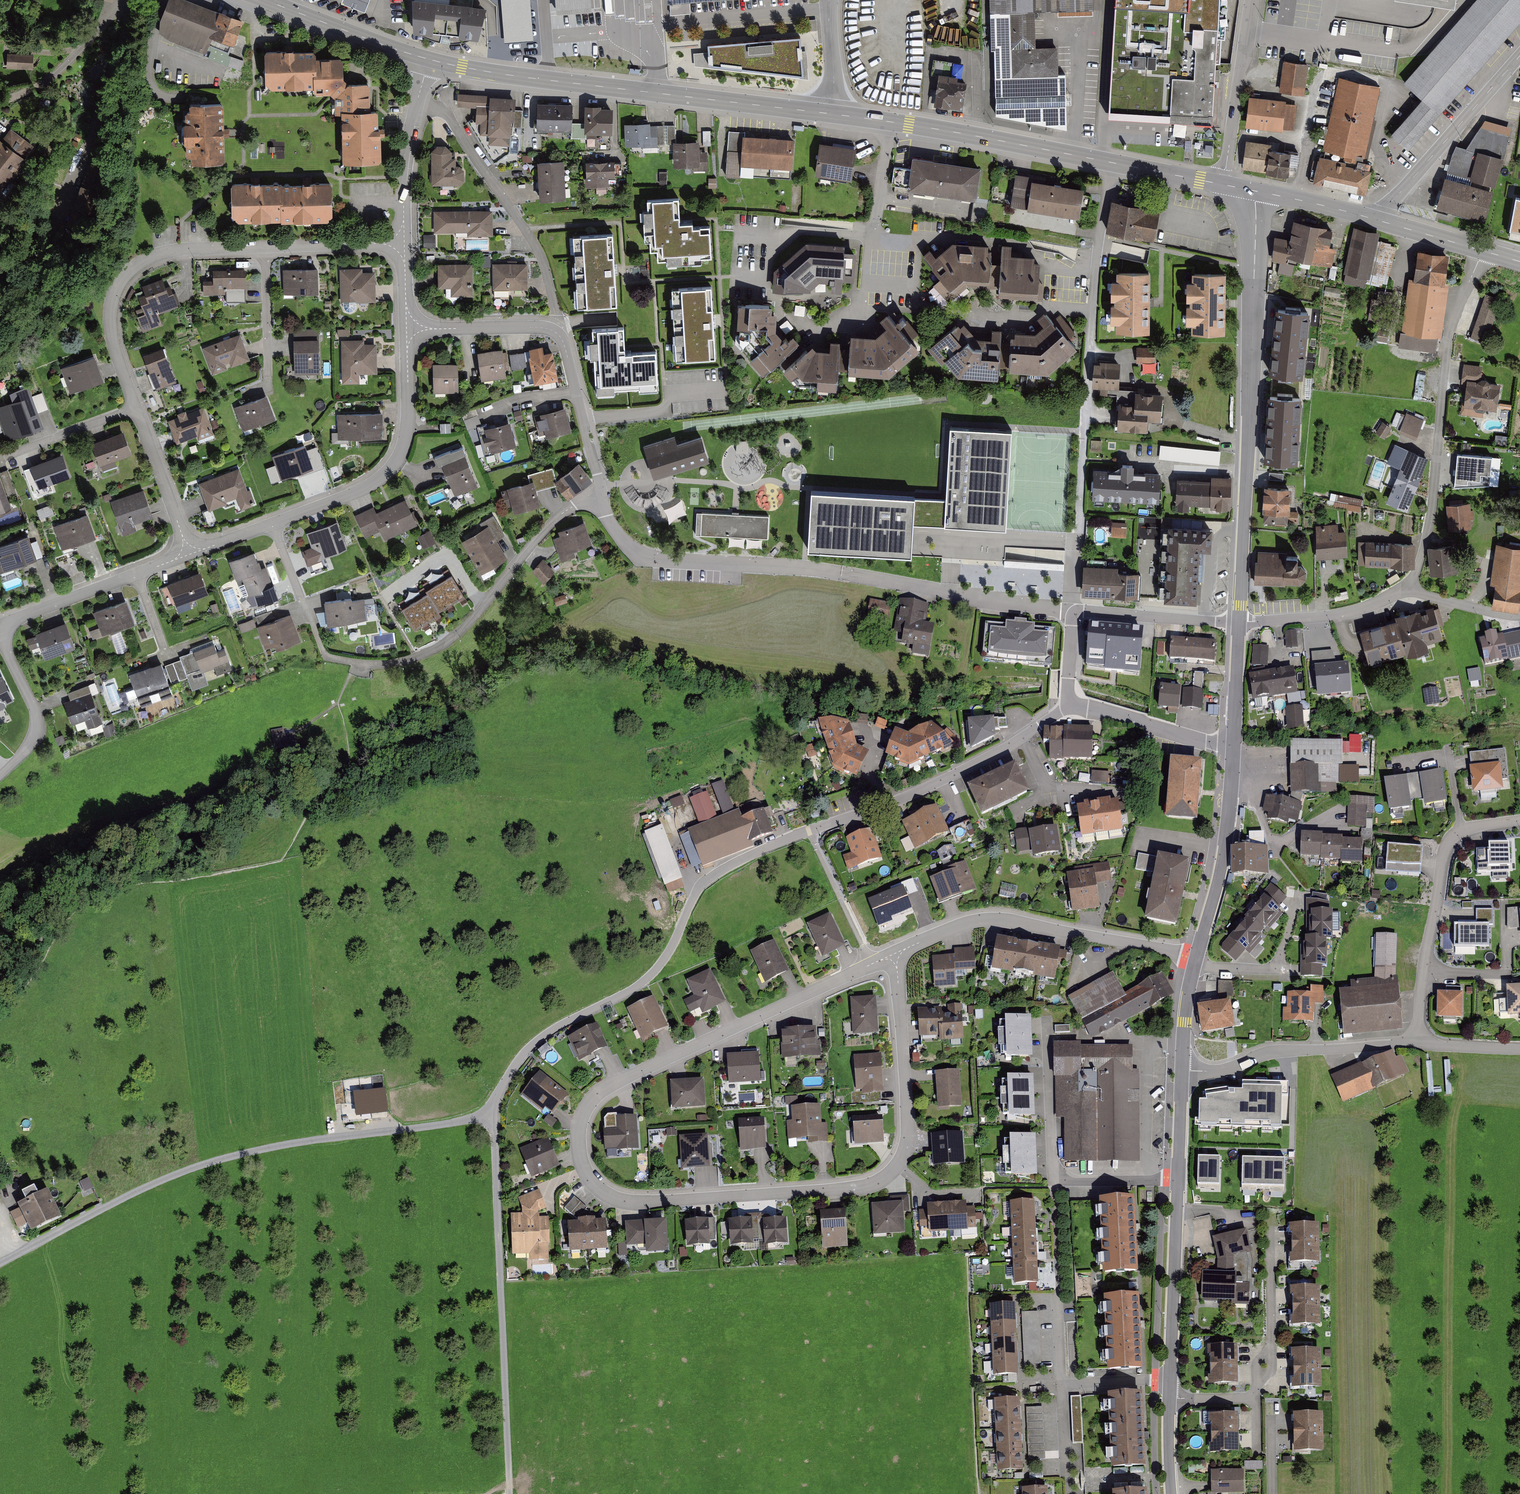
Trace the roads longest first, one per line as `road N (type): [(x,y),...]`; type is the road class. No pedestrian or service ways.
road 1 (track): [(742,856),(701,883),(668,952),(644,980),(555,1028),(520,1059),(493,1115),(227,1158),(158,1183),(0,1264)]
road 2 (residential): [(896,953),(613,1085),(590,1103),(578,1141),(589,1179),(624,1201),(860,1188),(890,1172),(907,1131)]
road 3 (residential): [(1072,612),(803,568),(653,558),(617,534),(597,499)]
road 4 (residential): [(273,524),(325,656),(403,662),(455,637),(539,536),(597,499)]
road 5 (residential): [(1072,612),(1094,271),(1112,162)]
road 6 (tertiary): [(1239,622),(1257,191)]
road 7 (residential): [(136,408),(110,314),(115,291),(142,262),(187,249),(404,243)]
road 8 (secondary): [(835,114),(429,59)]
road 9 (track): [(509,1493),(493,1115)]
road 10 (residential): [(742,856),(909,796),(1068,708)]
road 11 (residential): [(1483,251),(1450,334),(1432,508),(1407,587)]
road 12 (residential): [(1196,956),(987,919),(896,953)]
road 13 (residential): [(1519,820),(1462,829),(1446,844),(1415,1044)]
road 14 (residential): [(1178,1181),(1054,1179),(1046,1022)]
road 15 (residential): [(552,330),(545,263),(525,229),(448,116),(417,104)]
road 16 (residential): [(407,328),(409,422),(398,462),(361,491),(273,524)]
road 17 (residential): [(1169,1398),(1253,1398),(1271,1347),(1270,1226)]
road 18 (residential): [(1415,1044),(1280,1051),(1225,1070),(1182,1071)]
road 19 (secondary): [(1112,162),(891,122)]
road 20 (tertiary): [(1519,56),(1381,221)]
road 21 (tertiary): [(1196,956),(1220,872),(1233,747)]
road 22 (residential): [(189,555),(0,625)]
road 23 (tertiary): [(1170,1381),(1178,1181)]
road 24 (residential): [(1253,0),(1223,184)]
road 25 (residential): [(907,1131),(896,953)]
road 26 (residential): [(597,499),(564,344),(552,330)]
road 27 (residential): [(1407,587),(1345,614),(1239,622)]
road 28 (residential): [(1068,708),(1233,747)]
road 29 (residential): [(1239,622),(1072,612)]
road 30 (unclassified): [(0,636),(38,726),(0,777)]
road 31 (secondary): [(429,59),(280,6)]
road 32 (residential): [(189,555),(136,408)]
road 33 (residential): [(552,330),(407,328)]
road 34 (residential): [(136,408),(0,458)]
road 35 (residential): [(417,104),(404,243)]
road 36 (secondary): [(1381,221),(1257,191)]
road 37 (tertiary): [(1233,747),(1239,622)]

